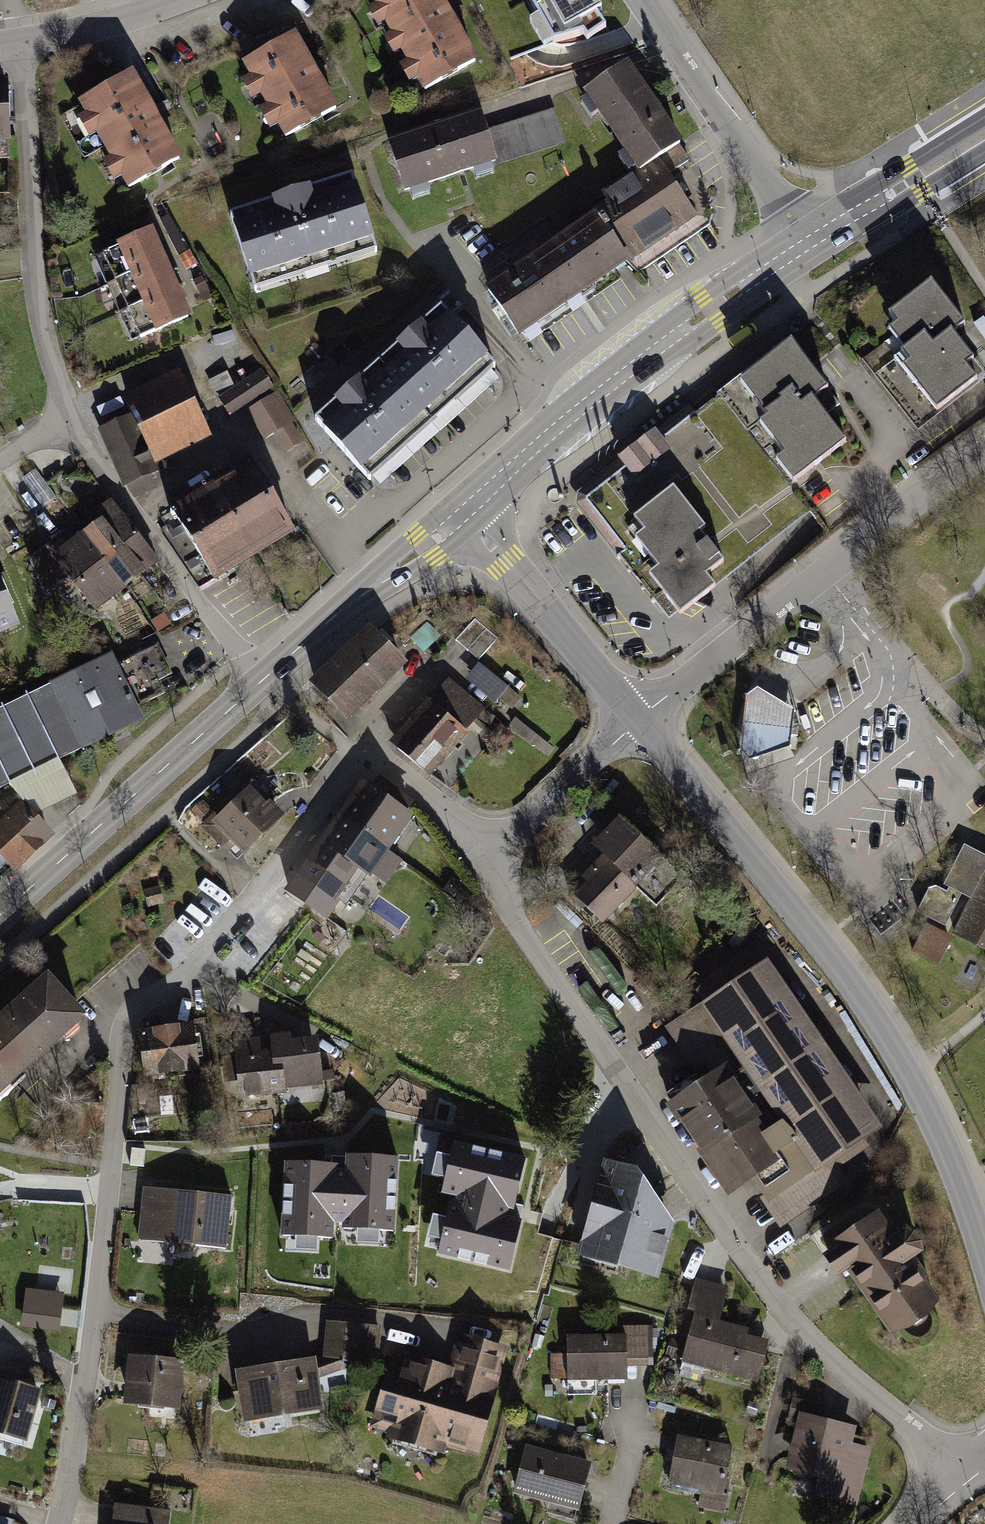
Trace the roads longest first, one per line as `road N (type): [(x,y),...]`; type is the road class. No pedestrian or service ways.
road 1 (residential): [(59,1523),(96,1316),(128,1030),(205,971),(361,758),(392,766),(433,802),(480,868)]
road 2 (residential): [(480,868),(796,1328),(963,1482)]
road 3 (residential): [(22,43),(38,313),(54,374),(88,448),(125,501),(264,680)]
road 4 (tertiary): [(638,723),(845,977),(910,1076),(984,1269)]
road 5 (residential): [(638,723),(984,450)]
road 6 (secondary): [(464,515),(584,403),(805,247)]
road 7 (secondary): [(0,916),(264,680)]
road 8 (residential): [(641,0),(805,247)]
road 9 (tertiary): [(464,515),(638,723)]
road 10 (secondary): [(264,680),(464,515)]
road 11 (residential): [(480,868),(638,723)]
road 12 (secondary): [(805,247),(984,136)]
road 13 (residential): [(22,43),(179,0)]

